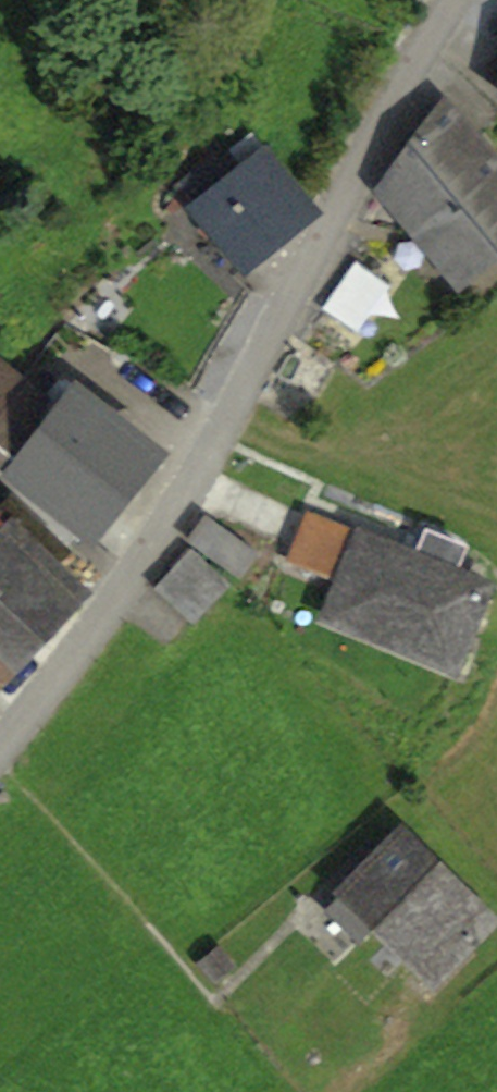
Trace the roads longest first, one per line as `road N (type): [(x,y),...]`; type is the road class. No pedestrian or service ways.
road 1 (residential): [(450,0),(378,113),(157,545),(0,750)]

